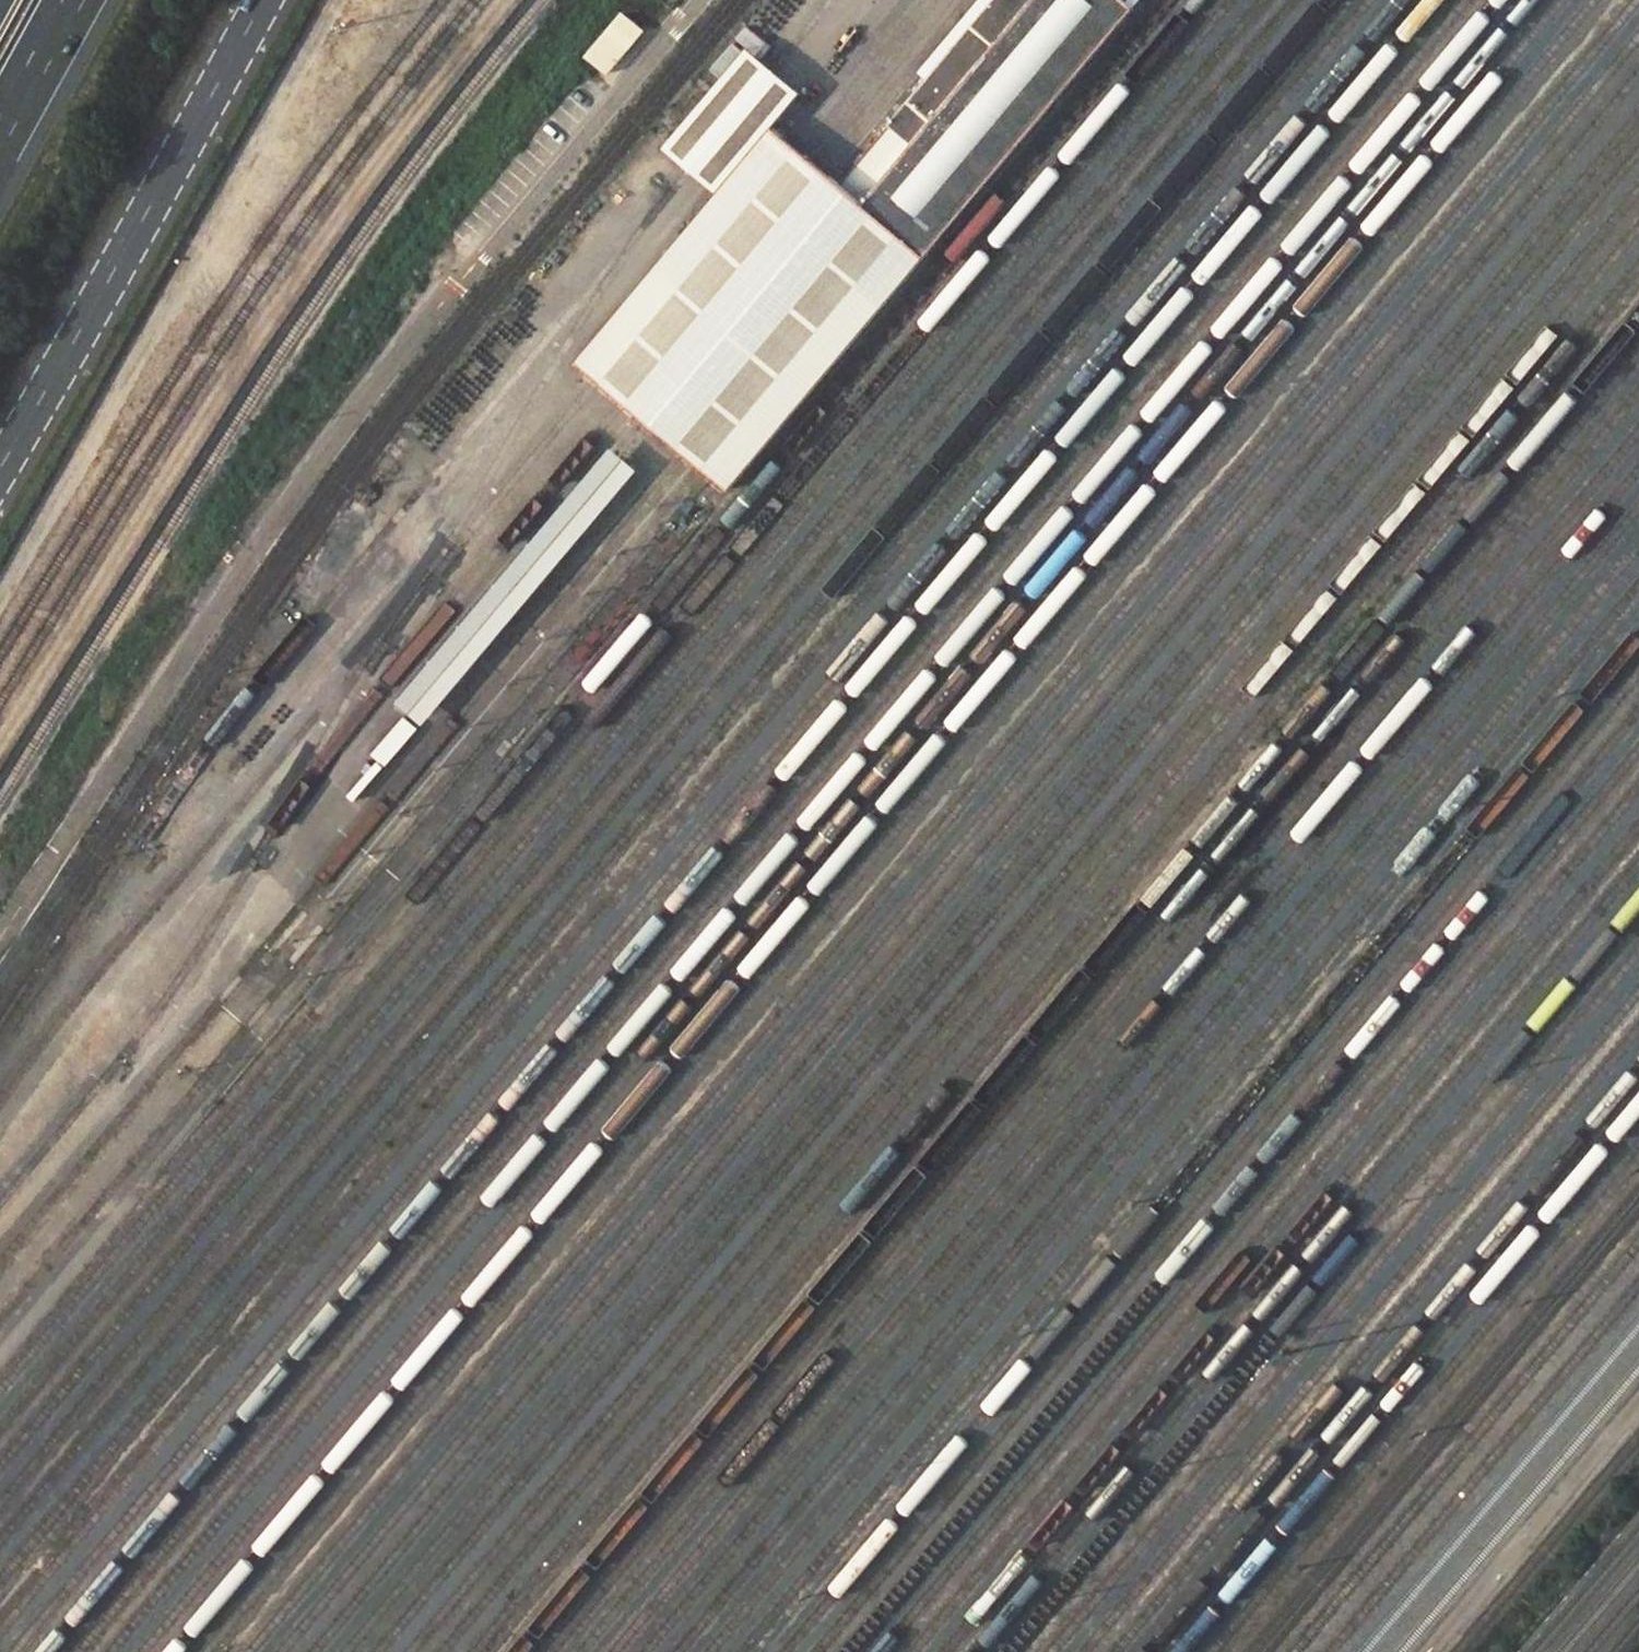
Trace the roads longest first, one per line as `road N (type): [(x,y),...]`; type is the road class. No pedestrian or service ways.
road 1 (secondary): [(263,0),(0,469)]
road 2 (track): [(1436,1651),(1638,1410)]
road 3 (motorway): [(0,134),(74,0)]

